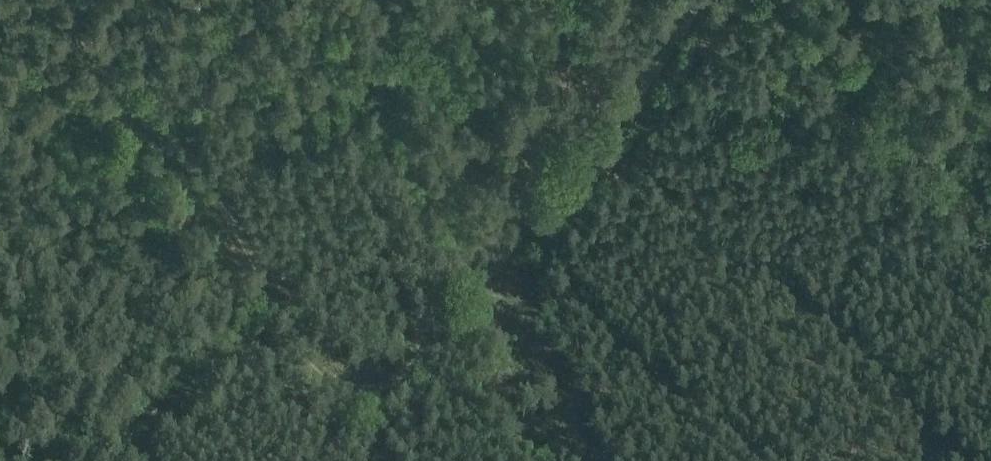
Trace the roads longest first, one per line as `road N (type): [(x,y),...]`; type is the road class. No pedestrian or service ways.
road 1 (track): [(486,279),(389,384),(360,394),(333,385),(290,329),(221,207),(54,0)]
road 2 (track): [(486,279),(638,95),(699,0)]
road 3 (track): [(577,460),(514,305),(486,279)]

